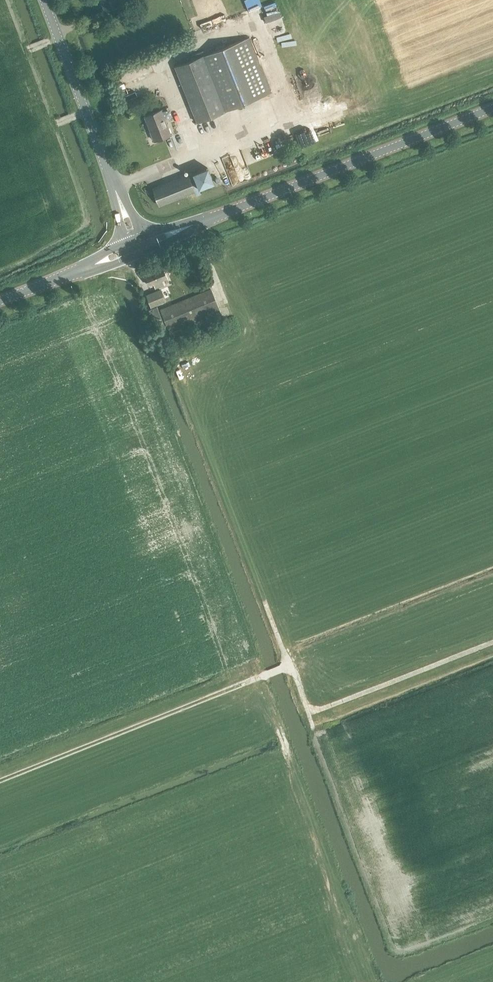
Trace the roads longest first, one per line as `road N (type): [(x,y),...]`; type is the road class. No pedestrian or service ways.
road 1 (track): [(492,644),(308,716),(181,380),(187,362),(238,342),(238,315),(224,304)]
road 2 (tertiary): [(199,223),(492,108)]
road 3 (track): [(0,782),(290,668)]
road 4 (tertiary): [(116,192),(44,0)]

